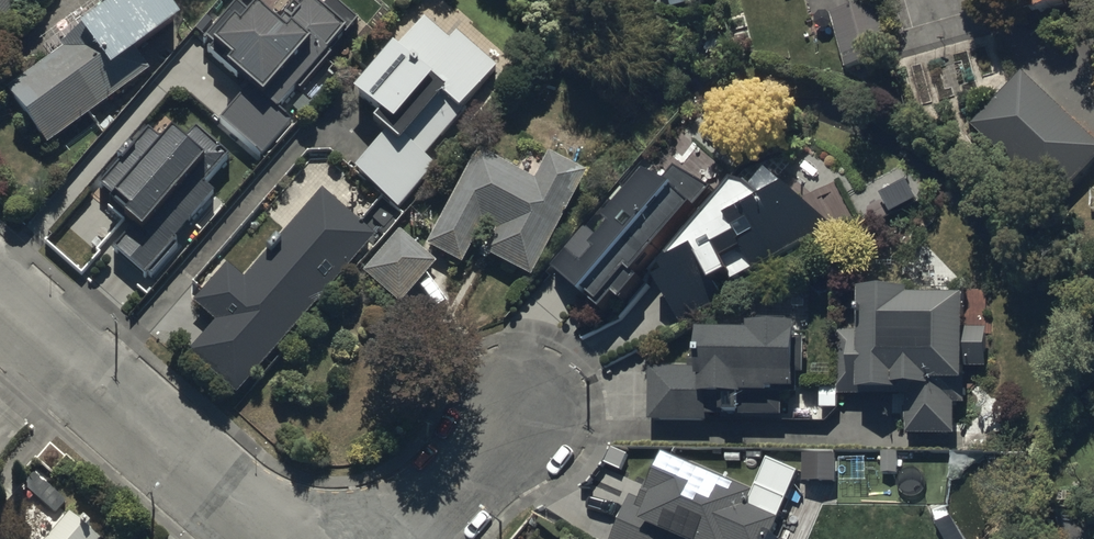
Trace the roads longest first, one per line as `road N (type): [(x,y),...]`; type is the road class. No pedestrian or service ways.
road 1 (residential): [(262,538),(0,305)]
road 2 (residential): [(407,538),(530,408)]

